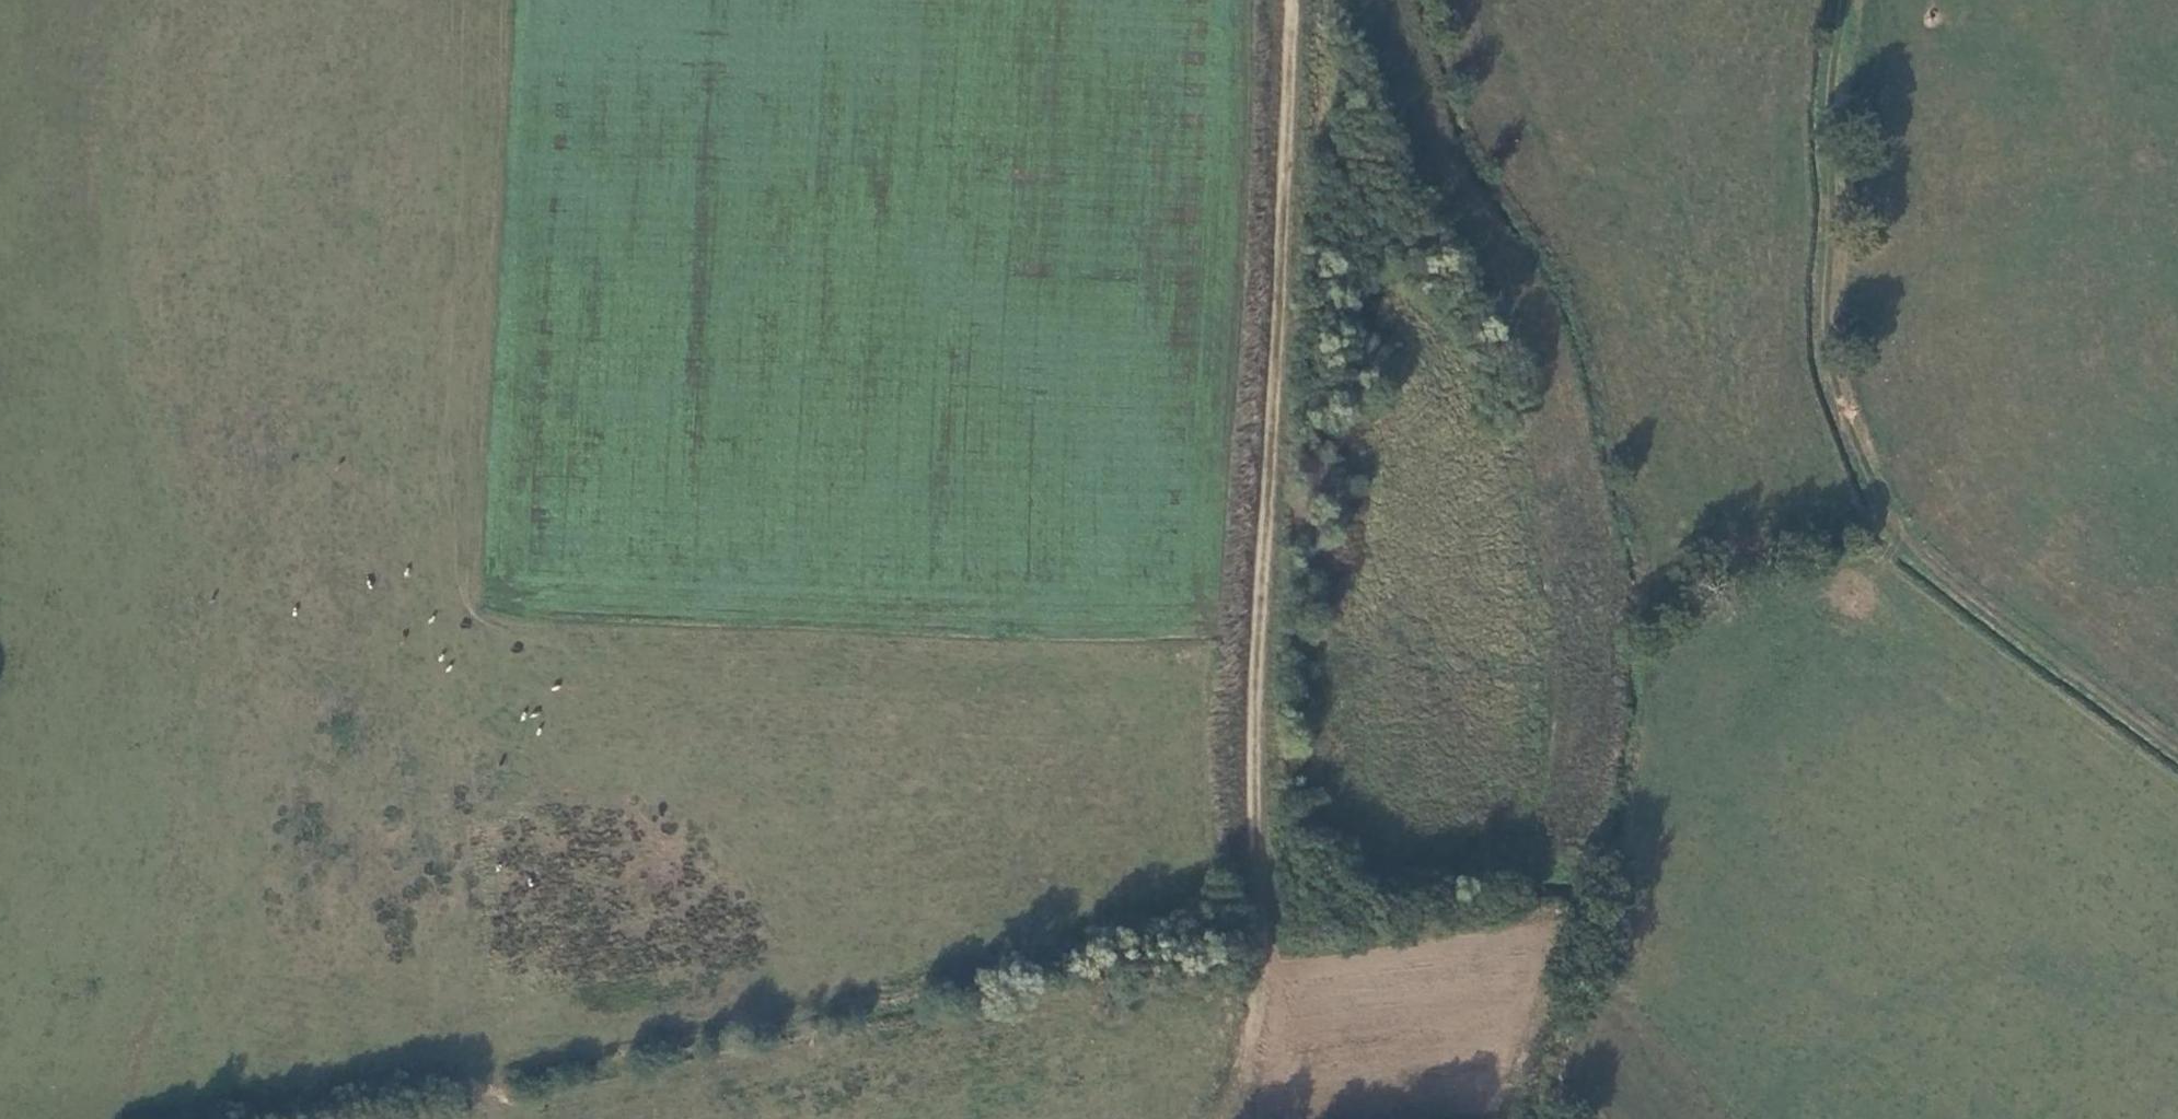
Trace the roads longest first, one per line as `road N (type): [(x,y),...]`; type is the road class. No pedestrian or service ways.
road 1 (track): [(1283,0),(1239,839),(1271,1093),(1544,1075),(1619,1098),(1641,1118)]
road 2 (track): [(2177,749),(1985,607),(1897,526),(1831,365),(1827,98),(1839,0)]

